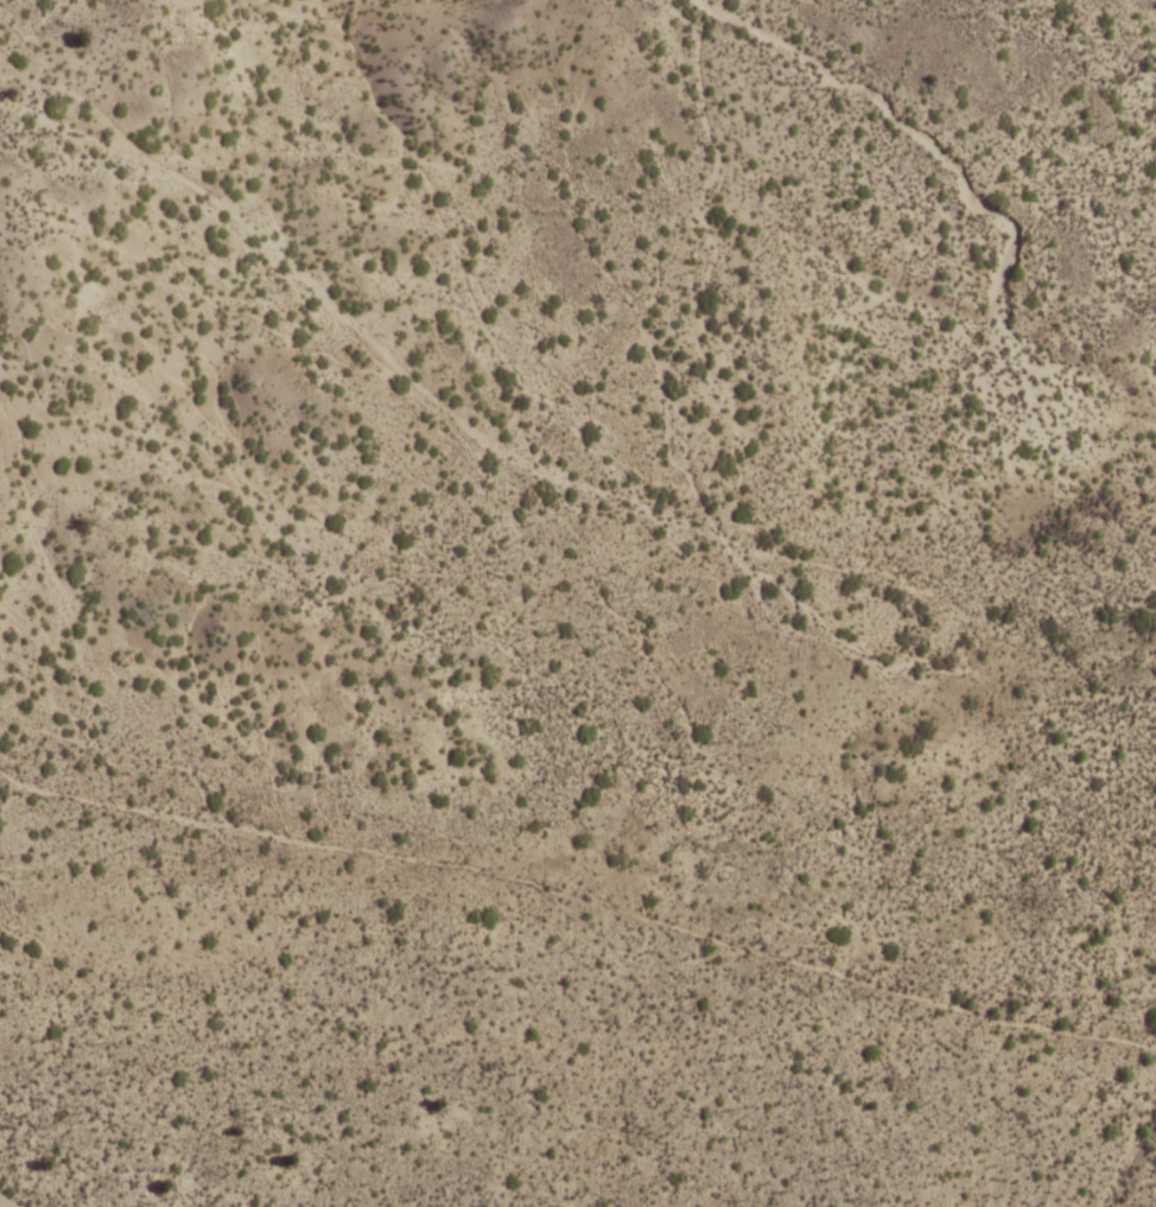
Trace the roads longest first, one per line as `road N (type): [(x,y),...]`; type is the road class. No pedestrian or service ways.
road 1 (track): [(0,91),(172,170),(294,259),(381,354),(510,457),(869,573),(989,628)]

